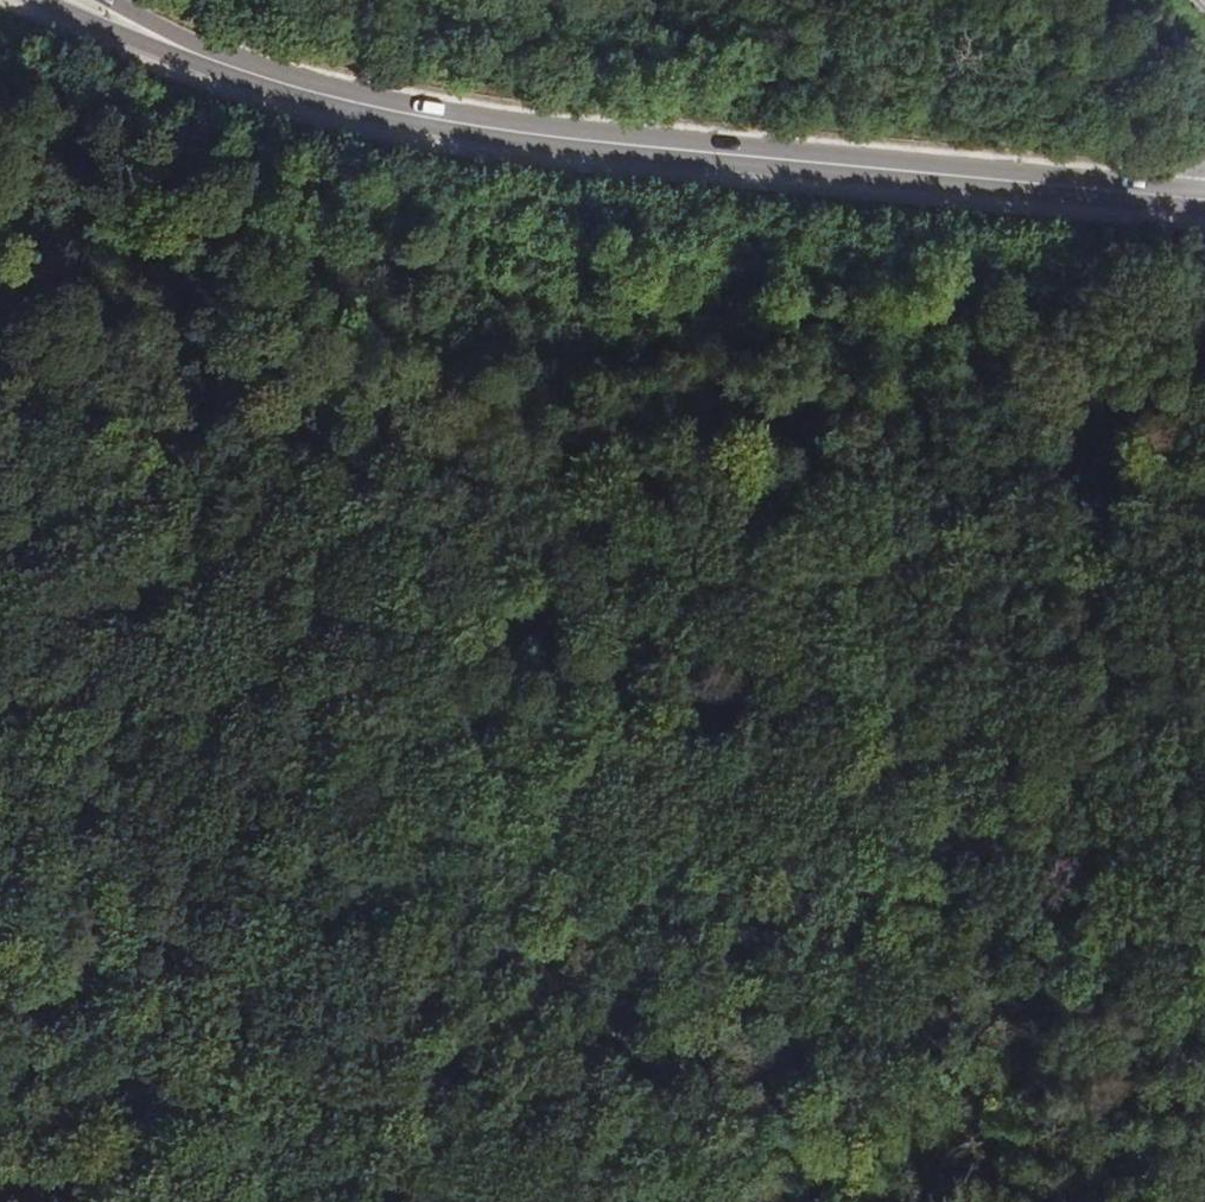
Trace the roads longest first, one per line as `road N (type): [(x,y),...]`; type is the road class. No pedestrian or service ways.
road 1 (track): [(1204,854),(0,794)]
road 2 (tertiary): [(1201,201),(488,125),(252,72),(70,0)]

